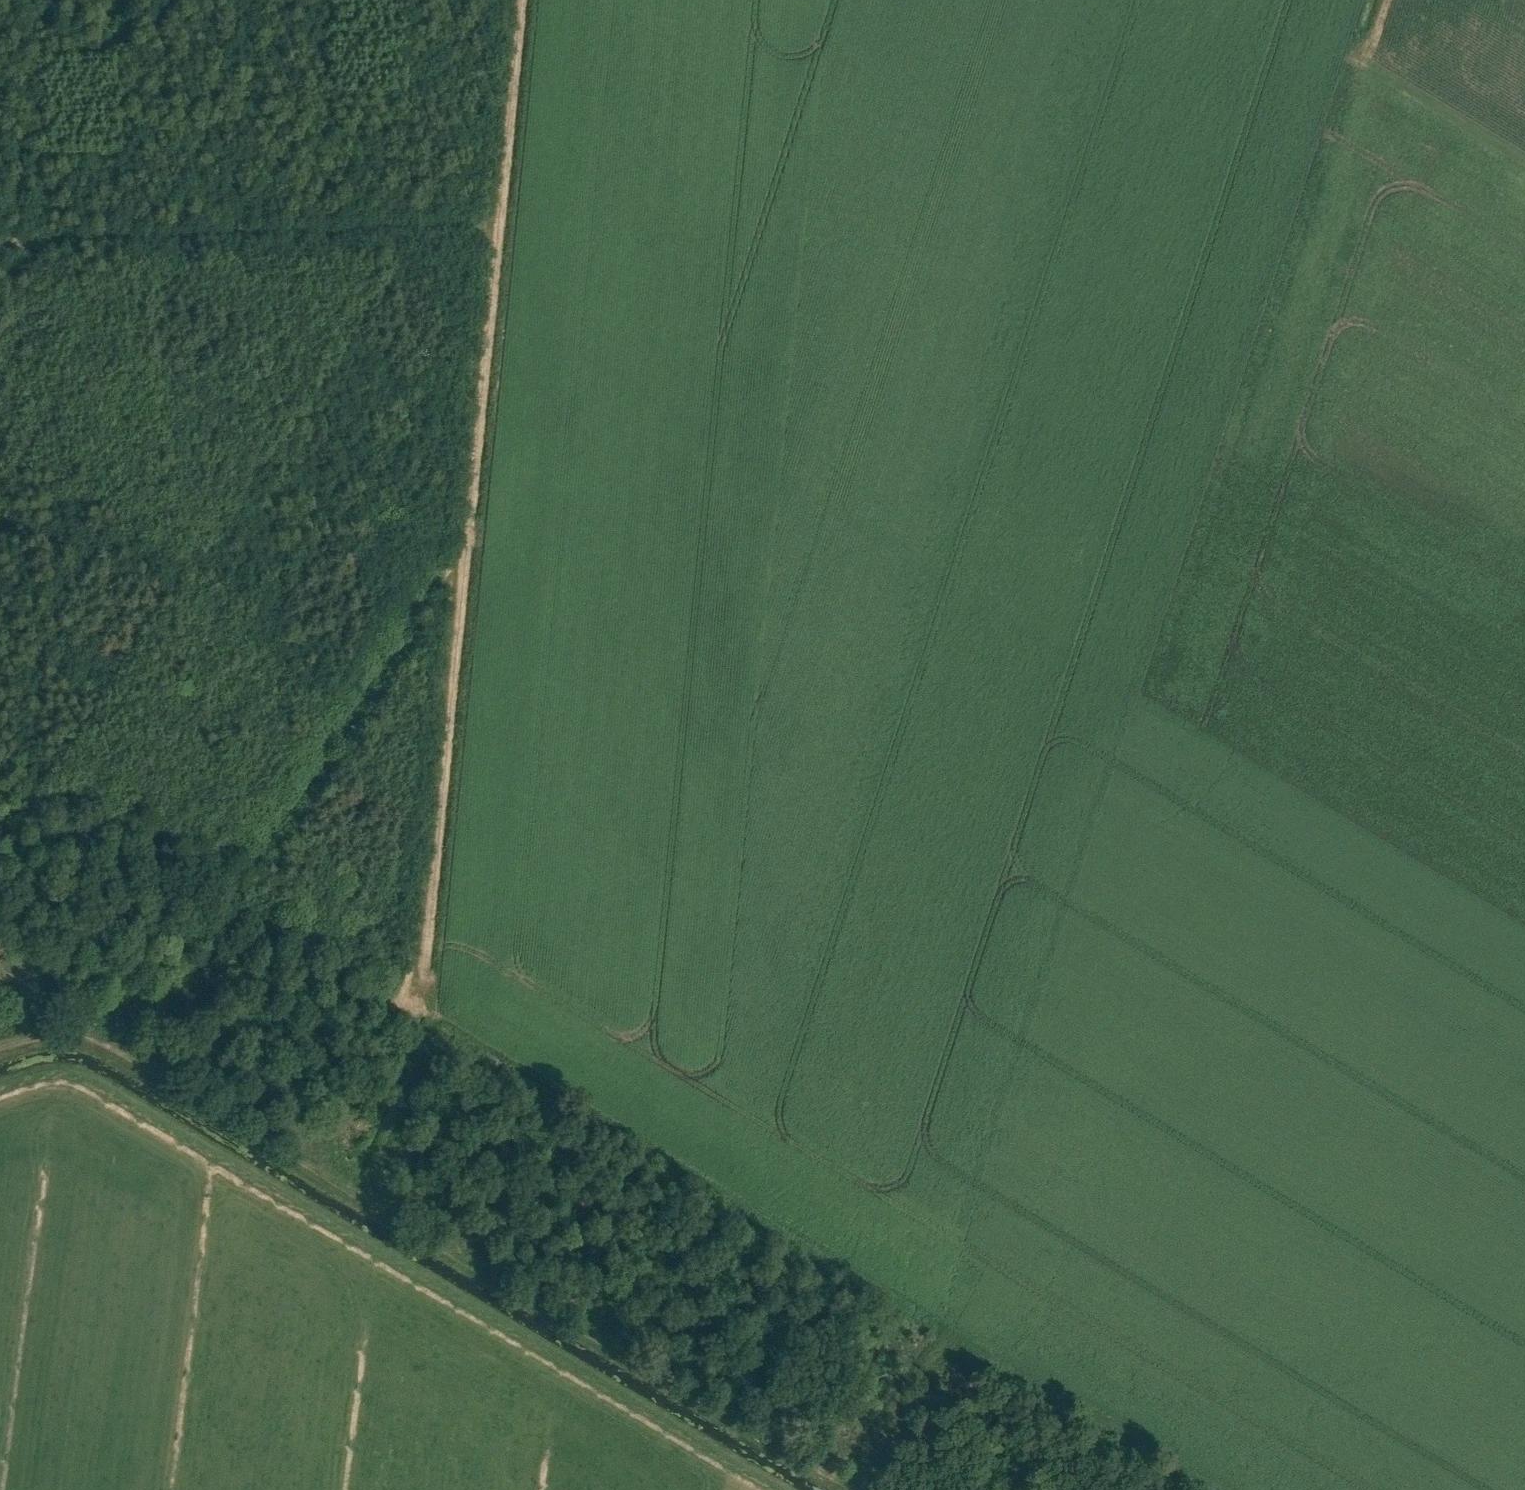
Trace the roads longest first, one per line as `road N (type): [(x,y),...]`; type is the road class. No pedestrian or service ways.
road 1 (track): [(1357,0),(1290,206)]

